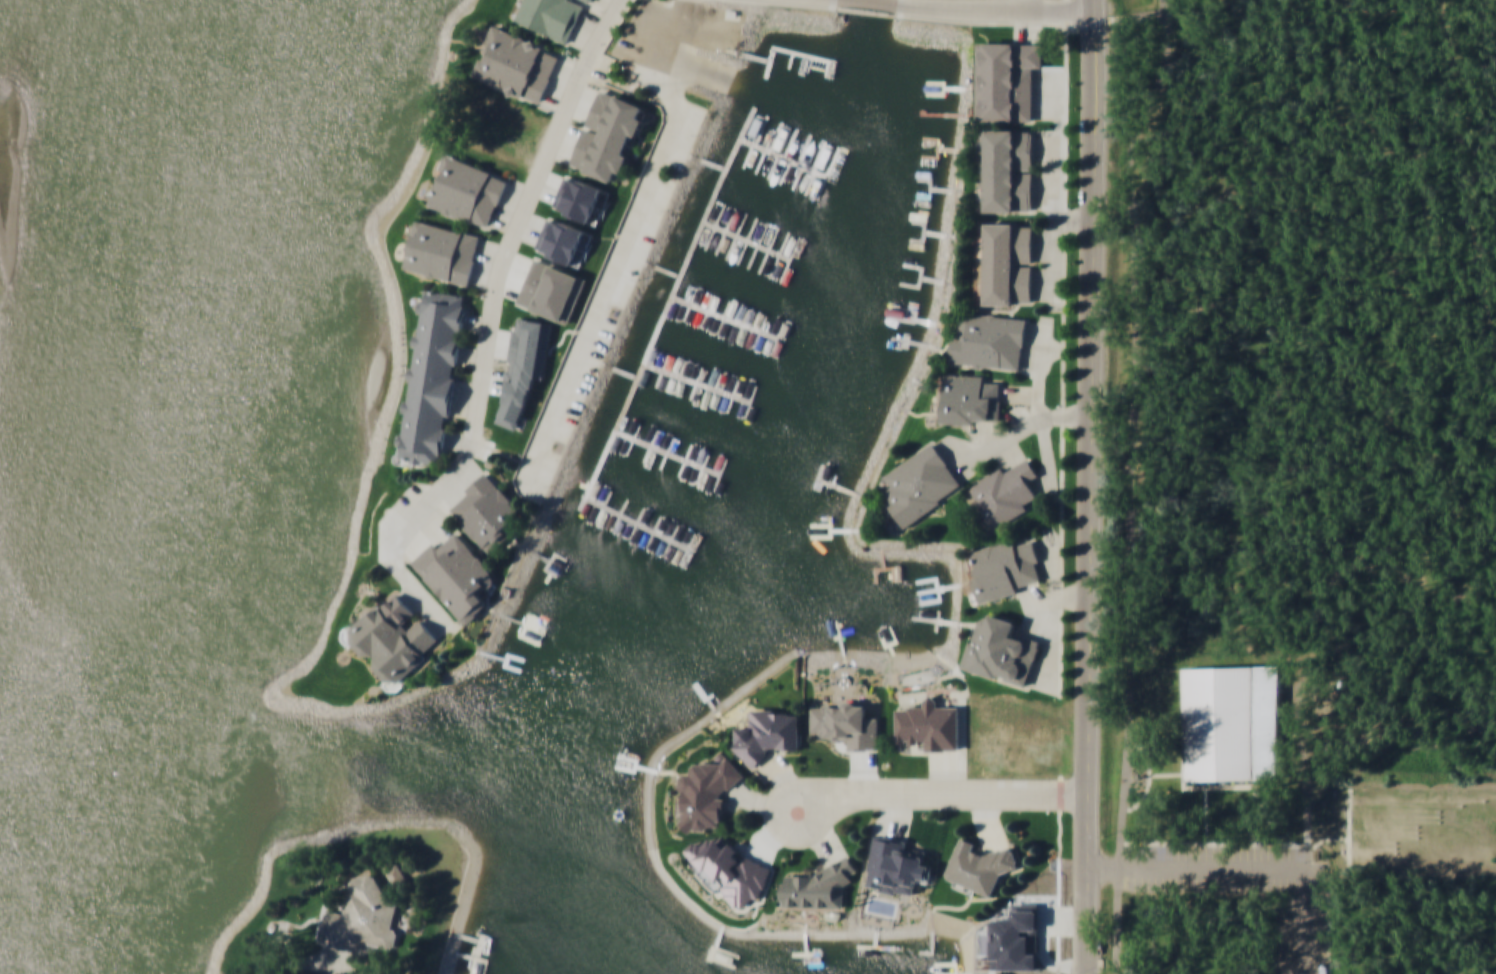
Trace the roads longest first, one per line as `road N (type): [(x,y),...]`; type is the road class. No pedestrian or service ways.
road 1 (tertiary): [(1094,0),(1088,973)]
road 2 (residential): [(469,458),(509,249),(621,0)]
road 3 (residential): [(1090,796),(823,792)]
road 4 (residential): [(1094,9),(900,4)]
road 5 (residential): [(1093,411),(1043,416),(980,450),(949,445)]

